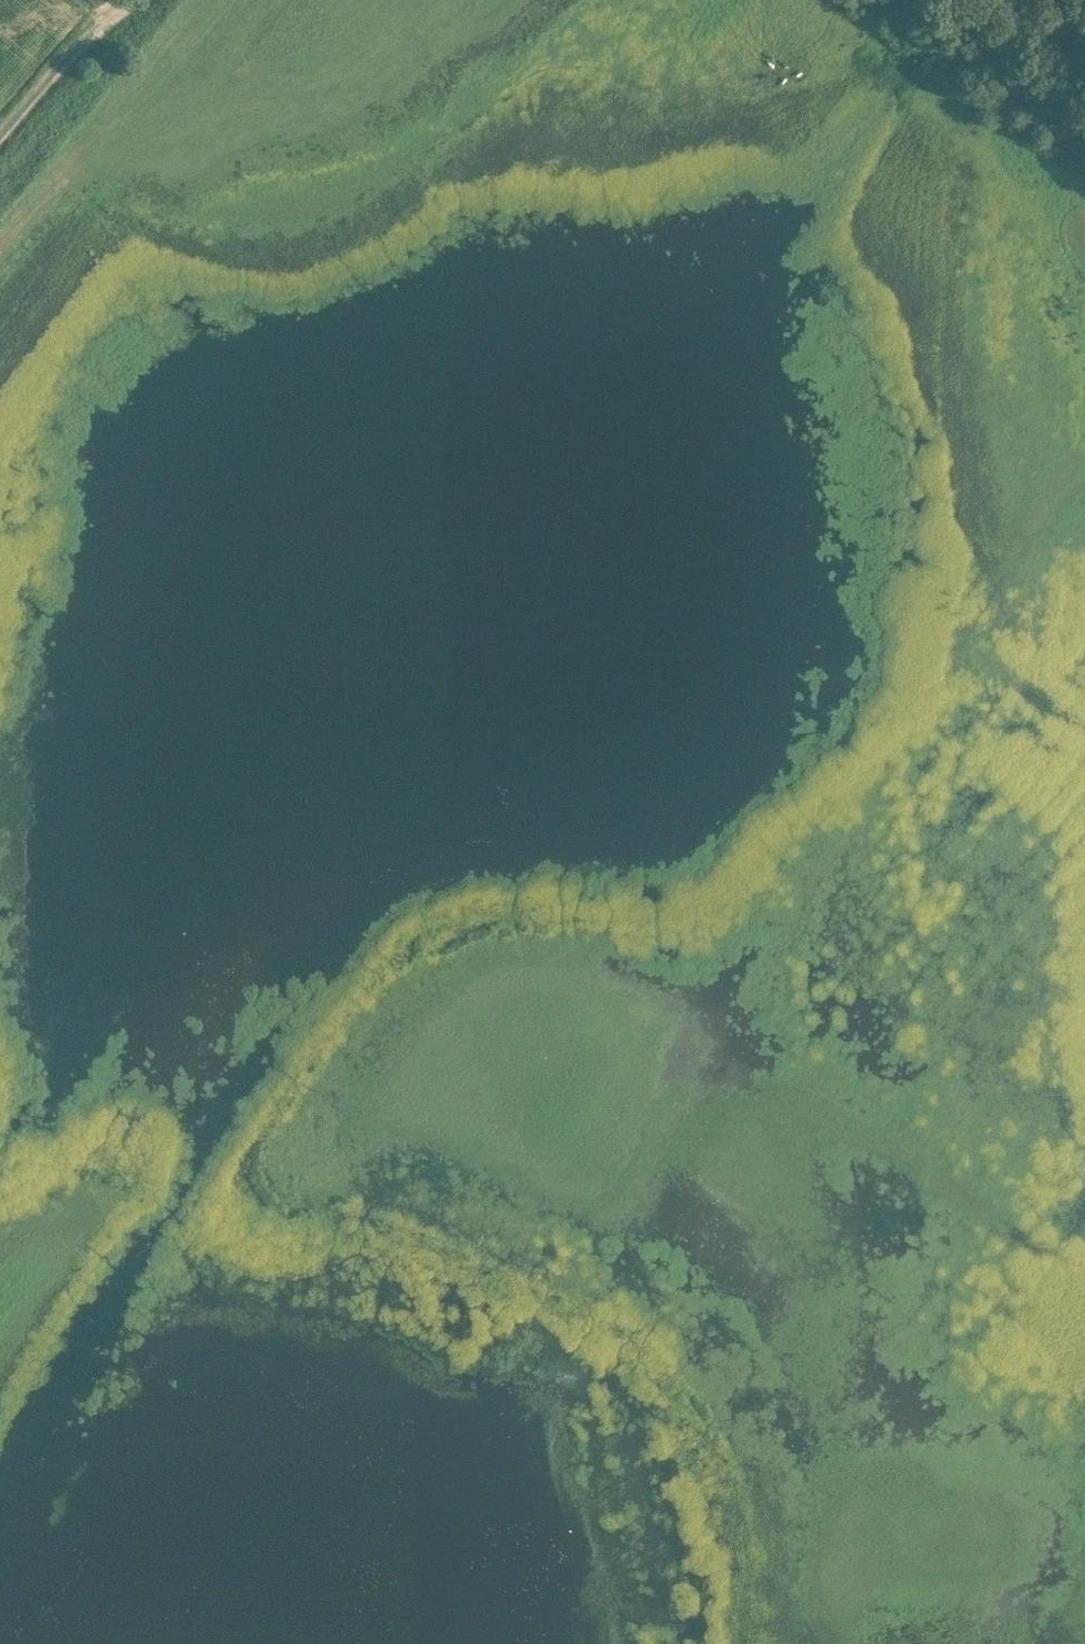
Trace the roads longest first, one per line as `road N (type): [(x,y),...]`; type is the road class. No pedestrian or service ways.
road 1 (track): [(0,136),(119,0)]

